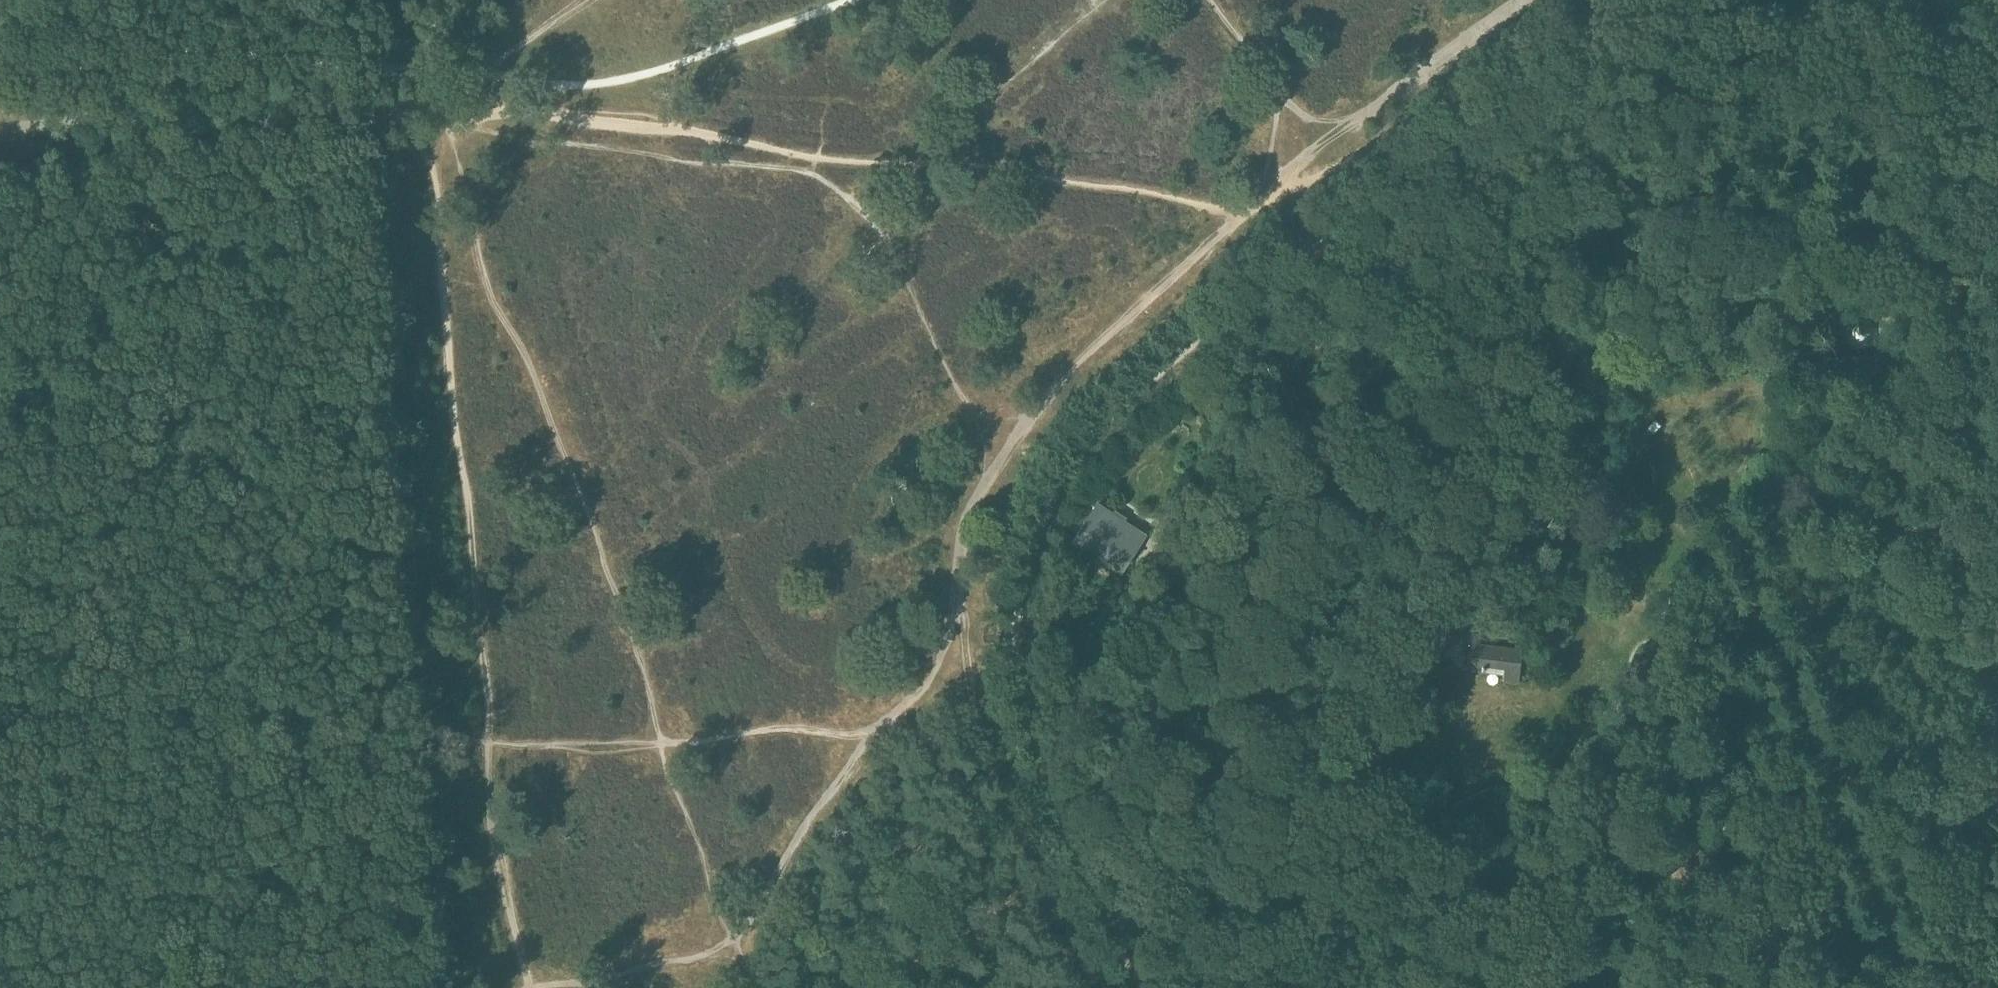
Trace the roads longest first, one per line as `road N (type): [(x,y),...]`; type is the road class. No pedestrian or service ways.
road 1 (track): [(1140,987),(1022,721),(1021,601),(1073,433),(1622,0)]
road 2 (track): [(1997,387),(1839,370),(1707,422)]

